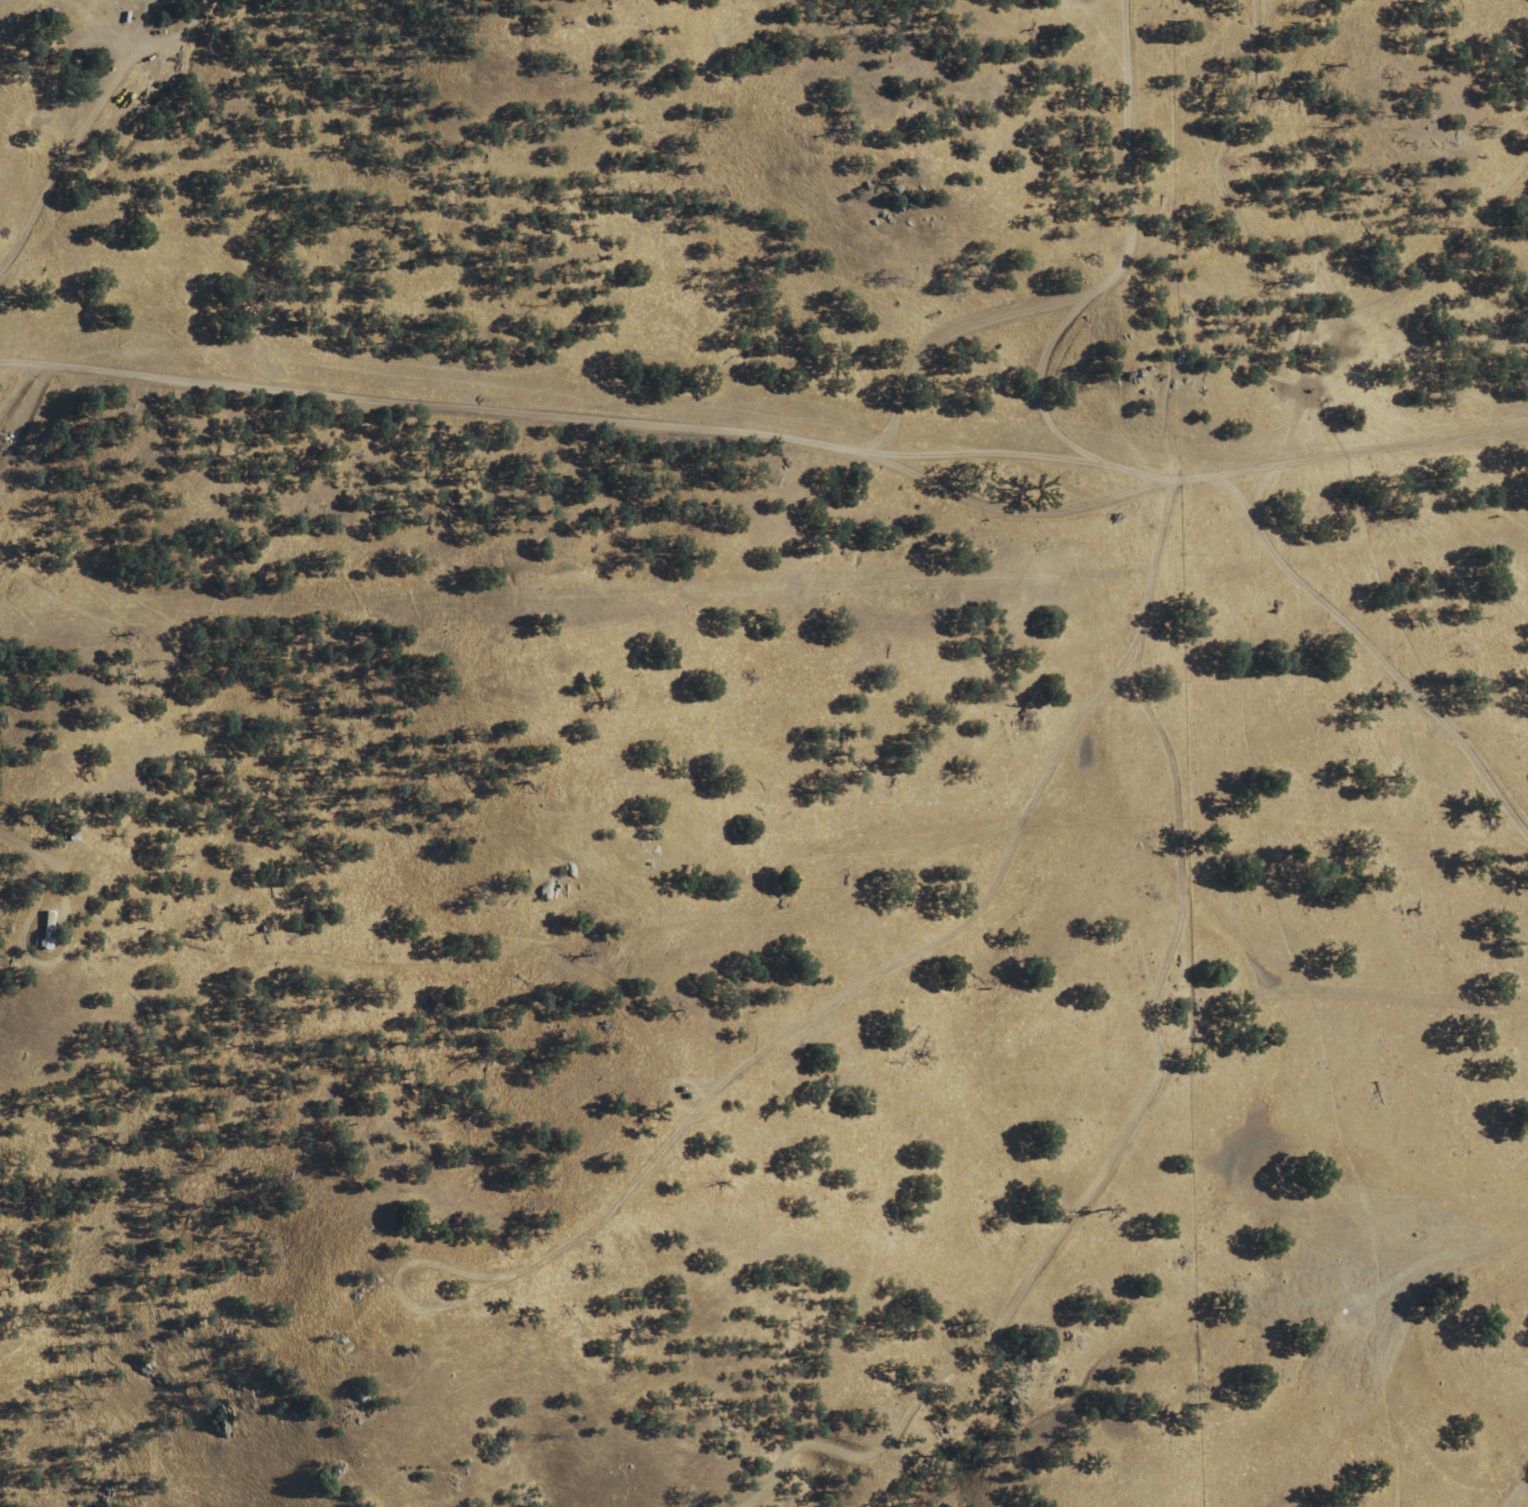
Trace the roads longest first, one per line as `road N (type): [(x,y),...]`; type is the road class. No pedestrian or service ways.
road 1 (residential): [(1527,427),(1292,453),(1204,475),(1098,516),(1025,524),(936,494),(874,461),(804,450),(0,369)]
road 2 (residential): [(754,1506),(800,1453),(814,1452),(840,1469),(873,1466),(892,1453),(1030,1296),(1164,1093),(1170,1073),(1161,1015),(1199,953),(1185,818),(1188,678),(1161,615),(1169,532),(1192,481)]

